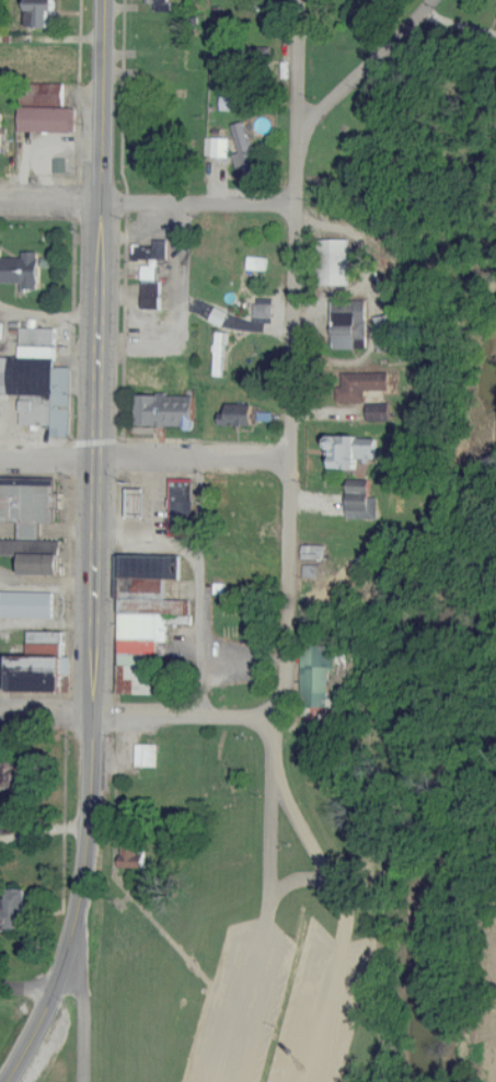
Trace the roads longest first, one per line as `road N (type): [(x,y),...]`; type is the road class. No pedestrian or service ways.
road 1 (secondary): [(56,989),(82,884),(103,0)]
road 2 (residential): [(269,725),(288,659),(298,0)]
road 3 (residential): [(296,206),(0,199)]
road 4 (residential): [(290,458),(0,460)]
road 5 (residential): [(269,725),(242,717),(0,714)]
road 6 (residential): [(298,65),(416,14),(430,0)]
road 7 (residential): [(68,963),(82,983),(86,1081)]

